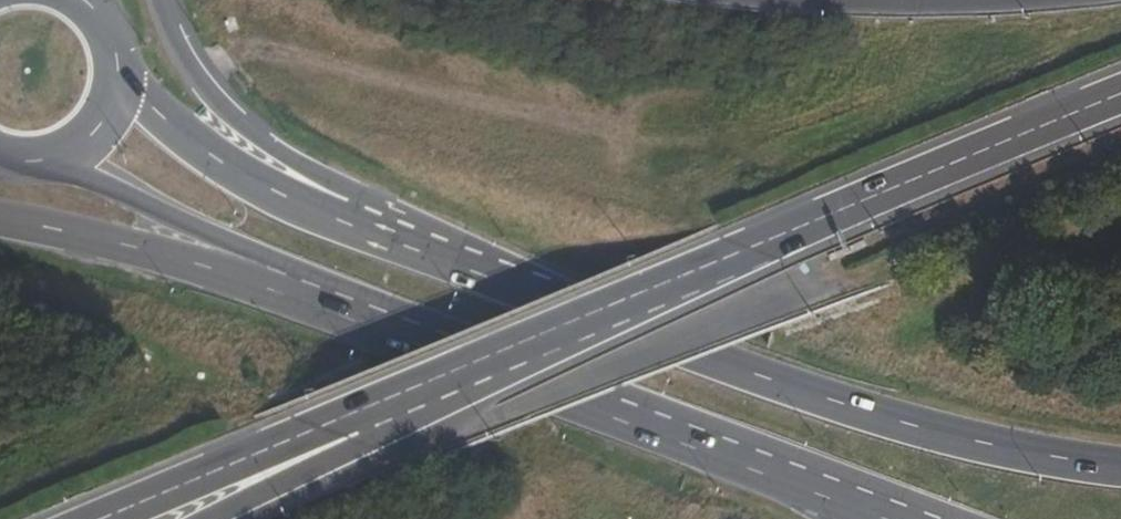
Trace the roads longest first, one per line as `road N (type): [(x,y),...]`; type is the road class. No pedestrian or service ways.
road 1 (primary): [(1120,94),(425,384)]
road 2 (secondary): [(1120,465),(919,425),(445,262)]
road 3 (secondary): [(287,283),(898,518)]
road 4 (secondary): [(445,262),(259,141),(199,87),(160,0)]
road 5 (secondary): [(445,262),(282,196),(120,85)]
road 6 (motorway): [(425,384),(105,518)]
road 7 (secondary): [(0,220),(287,283)]
road 8 (secondary): [(55,160),(287,283)]
road 9 (primary): [(425,384),(364,442),(209,518)]

